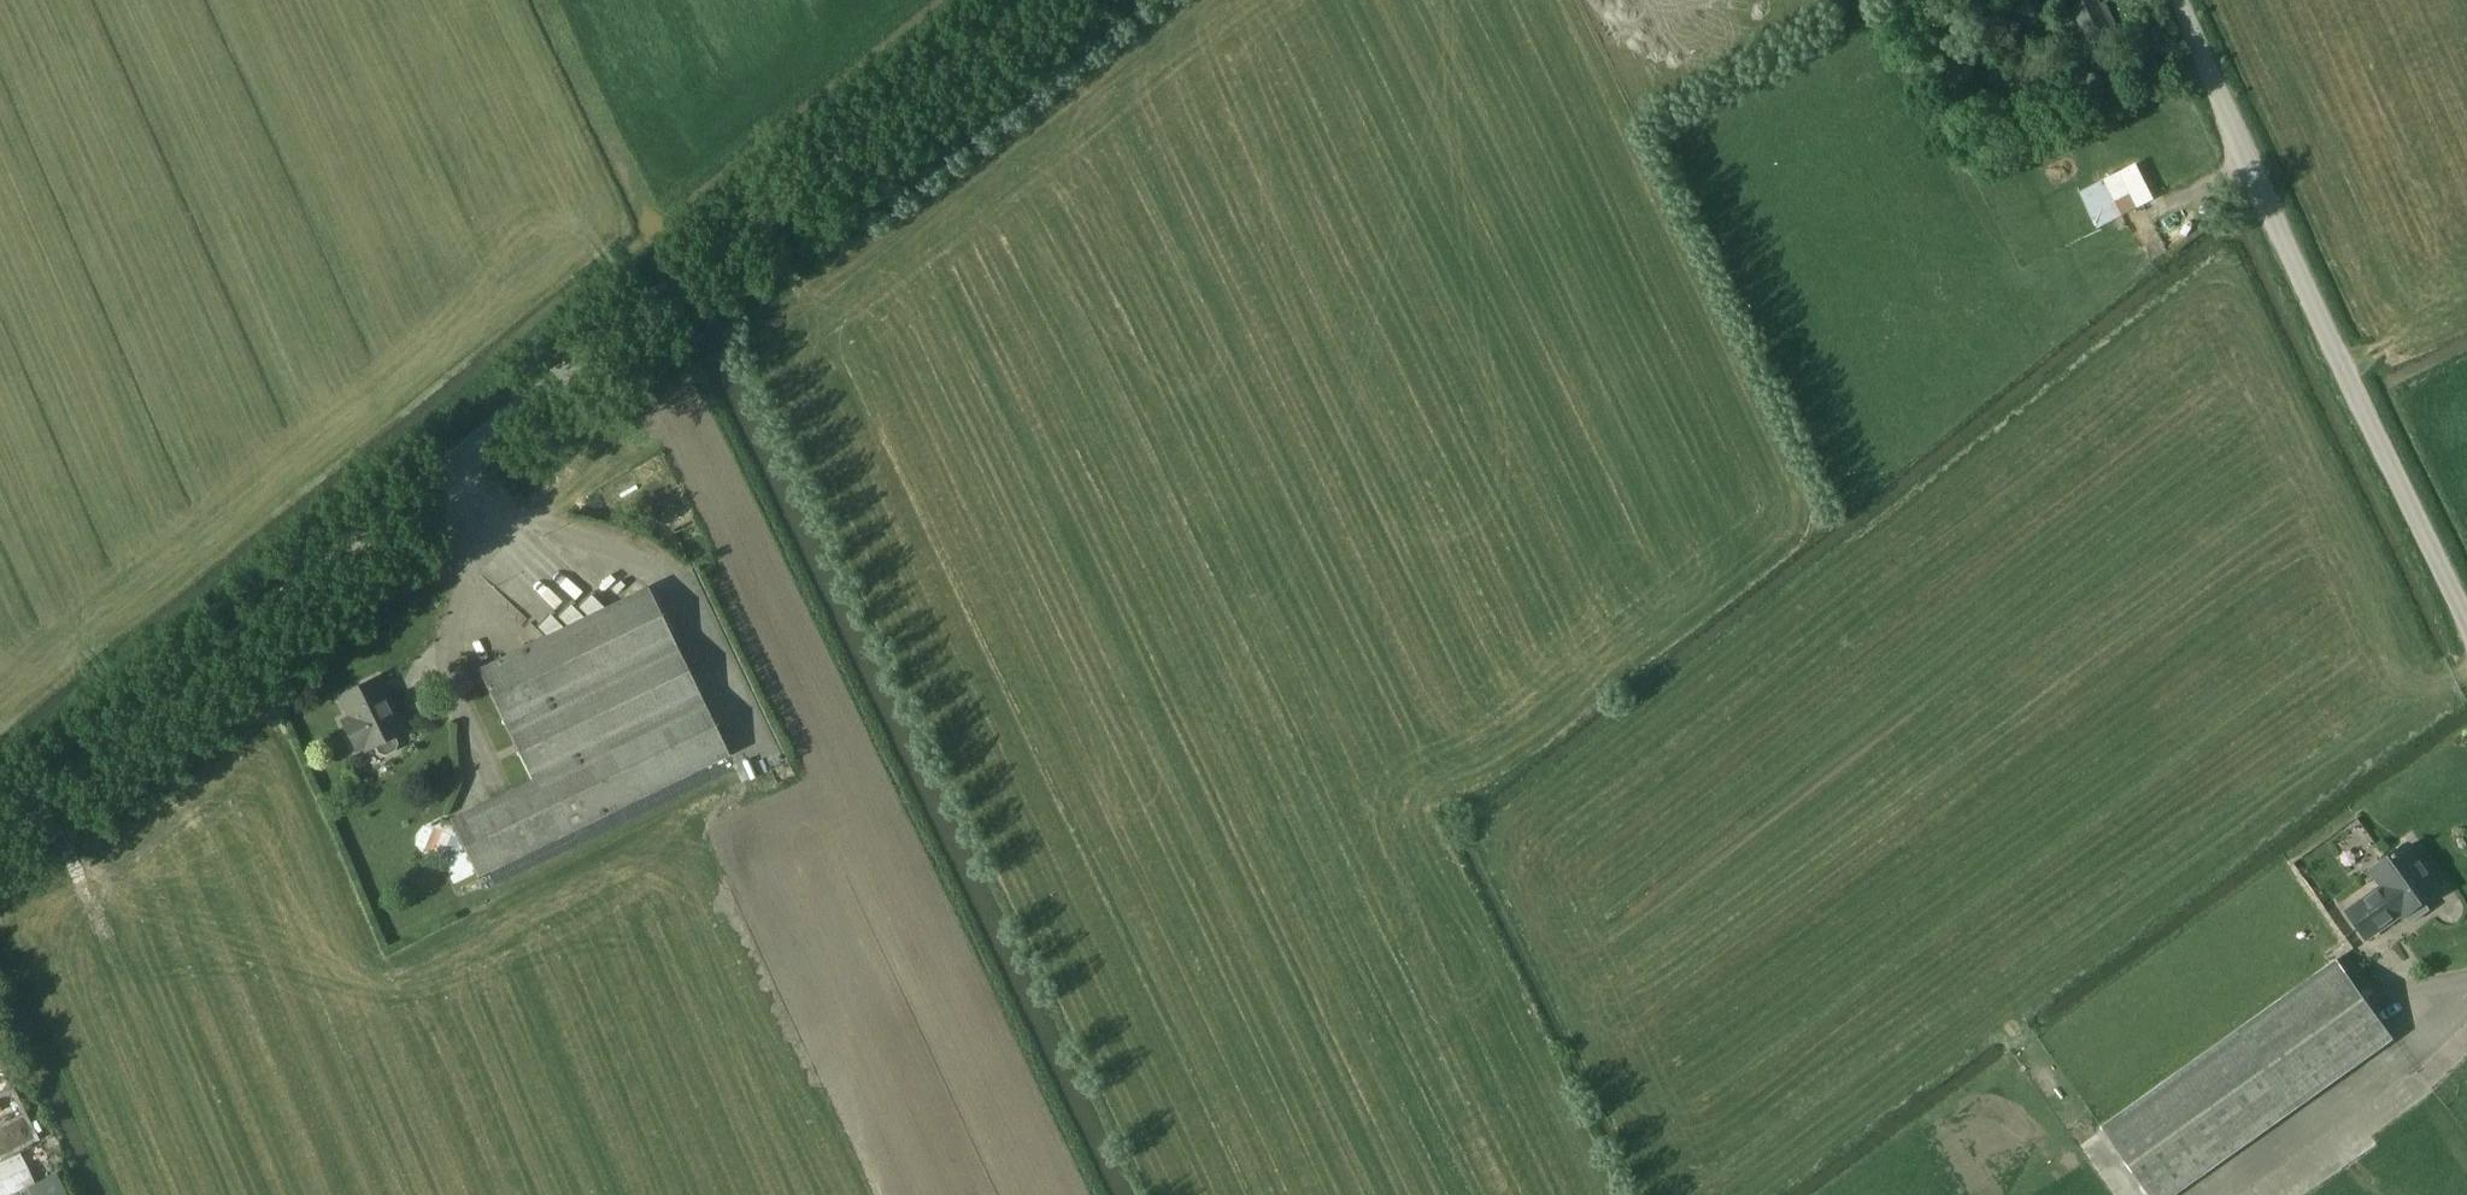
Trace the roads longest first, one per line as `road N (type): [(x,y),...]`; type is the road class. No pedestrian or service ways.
road 1 (unclassified): [(0,813),(39,796),(1030,0)]
road 2 (unclassified): [(2466,617),(2179,0)]

